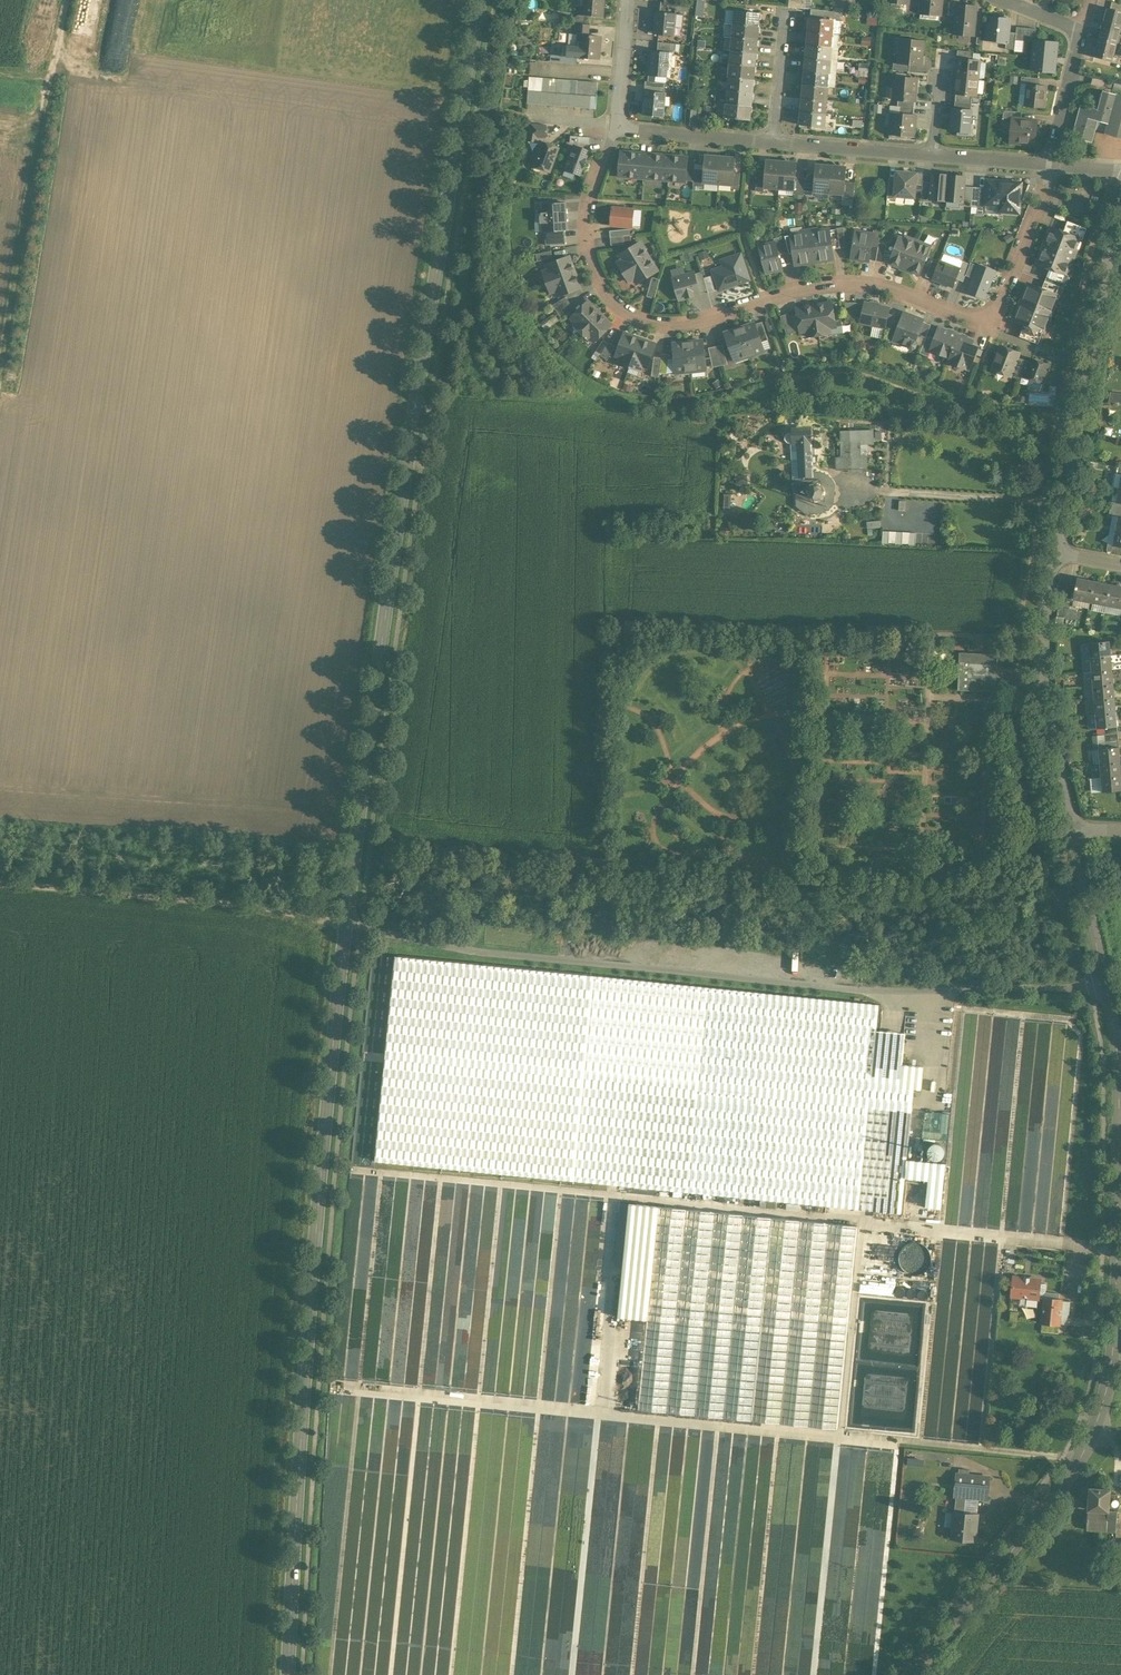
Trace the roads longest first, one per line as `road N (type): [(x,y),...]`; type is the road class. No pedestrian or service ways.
road 1 (secondary): [(482,0),(407,467),(347,926),(311,1292),(288,1674)]
road 2 (tertiary): [(1069,826),(1118,1057),(1113,1349),(1078,1460),(917,1674)]
road 3 (residential): [(617,129),(591,198),(588,252),(615,302),(657,323),(684,324),(839,283),(869,284),(984,319),(1054,168)]
road 4 (track): [(1078,1460),(425,1396)]
road 5 (track): [(347,926),(252,905),(0,882)]
road 6 (tertiary): [(1120,213),(1055,551)]
road 7 (track): [(51,77),(0,378)]
road 8 (tertiary): [(1055,551),(1042,663),(1069,826)]
road 9 (residential): [(774,143),(934,155)]
road 10 (residential): [(617,129),(774,143)]
road 11 (residential): [(1083,30),(1054,168)]
road 12 (residential): [(617,129),(627,0)]
road 13 (residential): [(774,143),(787,16)]
road 14 (residential): [(934,155),(1054,168)]

